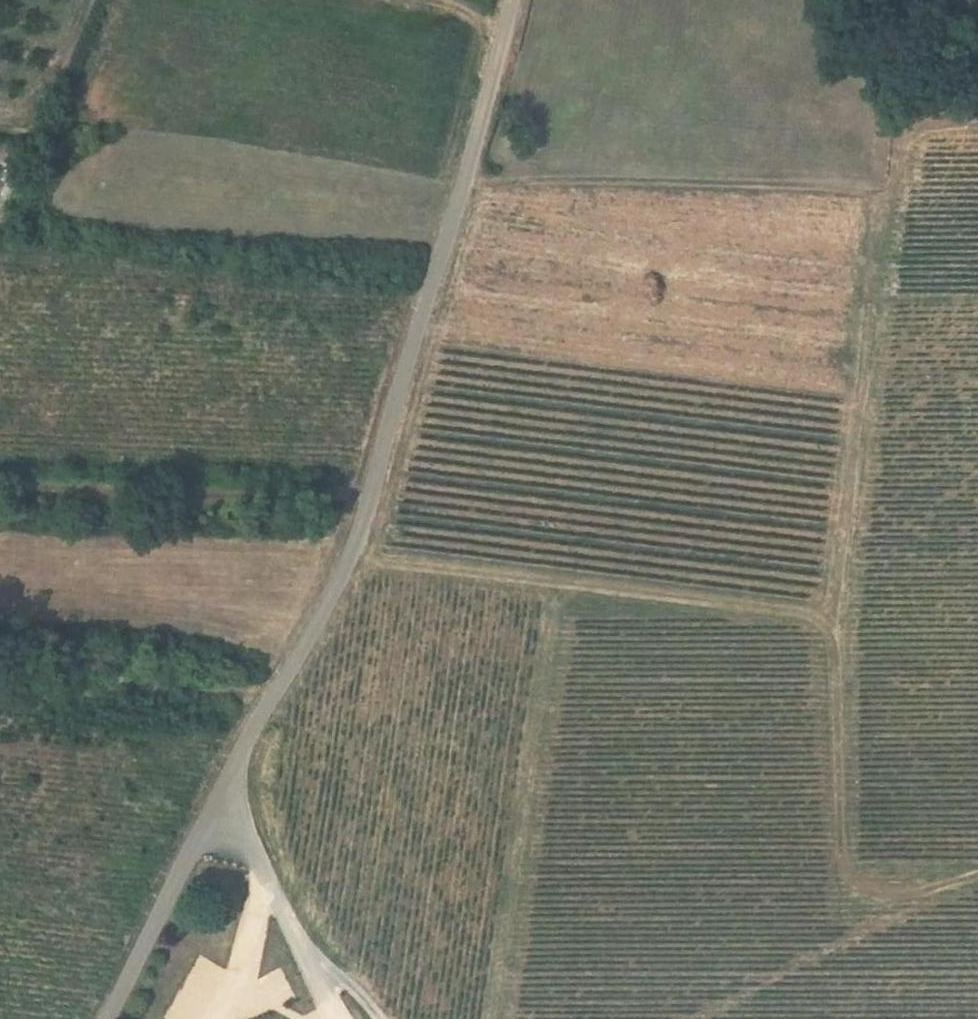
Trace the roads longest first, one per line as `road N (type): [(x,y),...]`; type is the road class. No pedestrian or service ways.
road 1 (unclassified): [(511,0),(349,562),(105,1018)]
road 2 (track): [(977,877),(913,894),(869,891),(844,866),(834,632),(818,618),(349,562)]
road 3 (track): [(466,172),(881,190),(891,186),(901,142),(912,133),(977,120)]
road 4 (track): [(834,632),(891,186)]
road 5 (track): [(0,480),(97,492),(371,496)]

